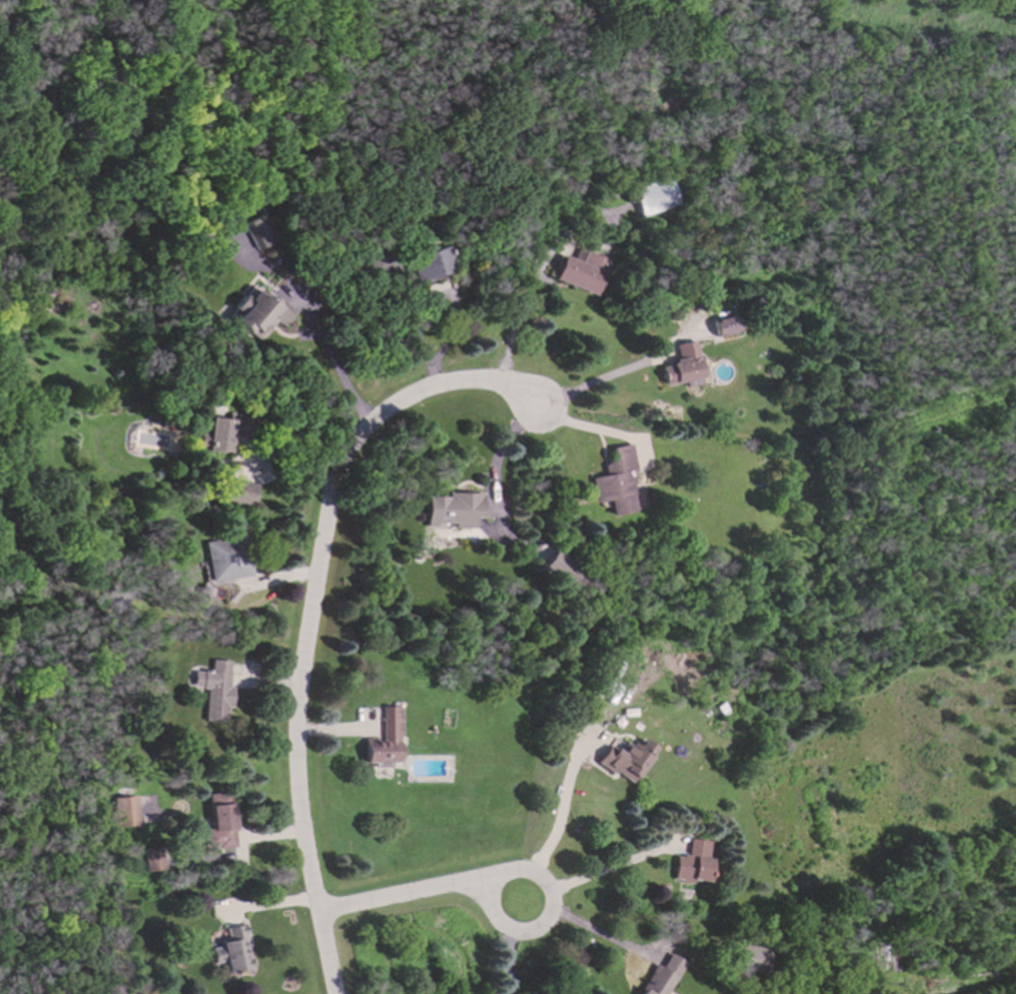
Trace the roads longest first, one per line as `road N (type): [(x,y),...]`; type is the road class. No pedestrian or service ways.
road 1 (residential): [(537,407),(489,383),(425,389),(369,425),(337,472),(300,690),(298,758),(337,993)]
road 2 (residential): [(501,924),(489,896),(498,878),(514,869),(541,877),(550,894),(541,922),(522,930),(501,924)]
road 3 (residential): [(320,914),(492,886)]

